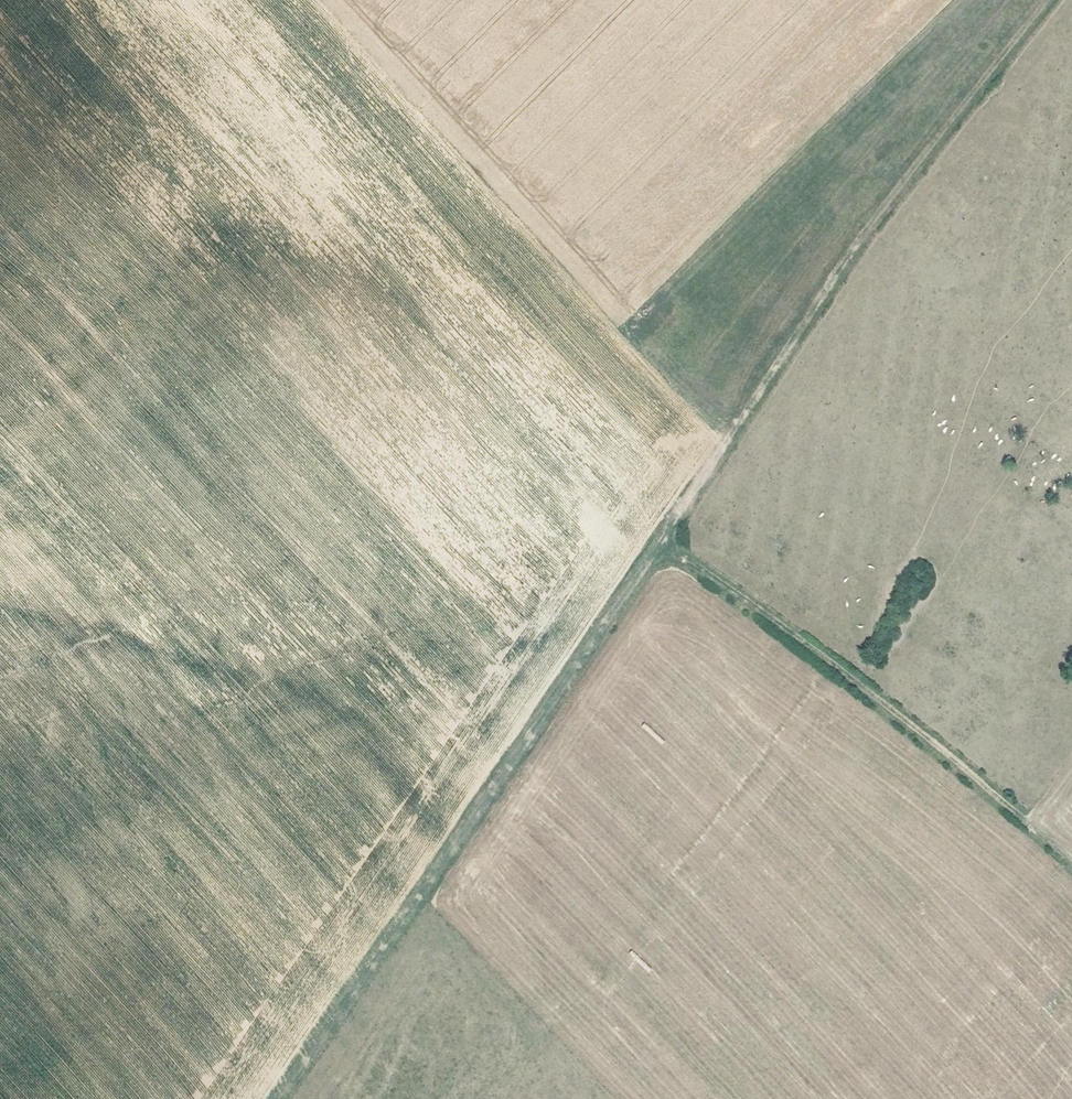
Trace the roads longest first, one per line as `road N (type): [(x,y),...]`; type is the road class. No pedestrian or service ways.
road 1 (track): [(1049,0),(787,324),(670,548),(283,1098)]
road 2 (track): [(670,548),(861,686),(1071,861)]

